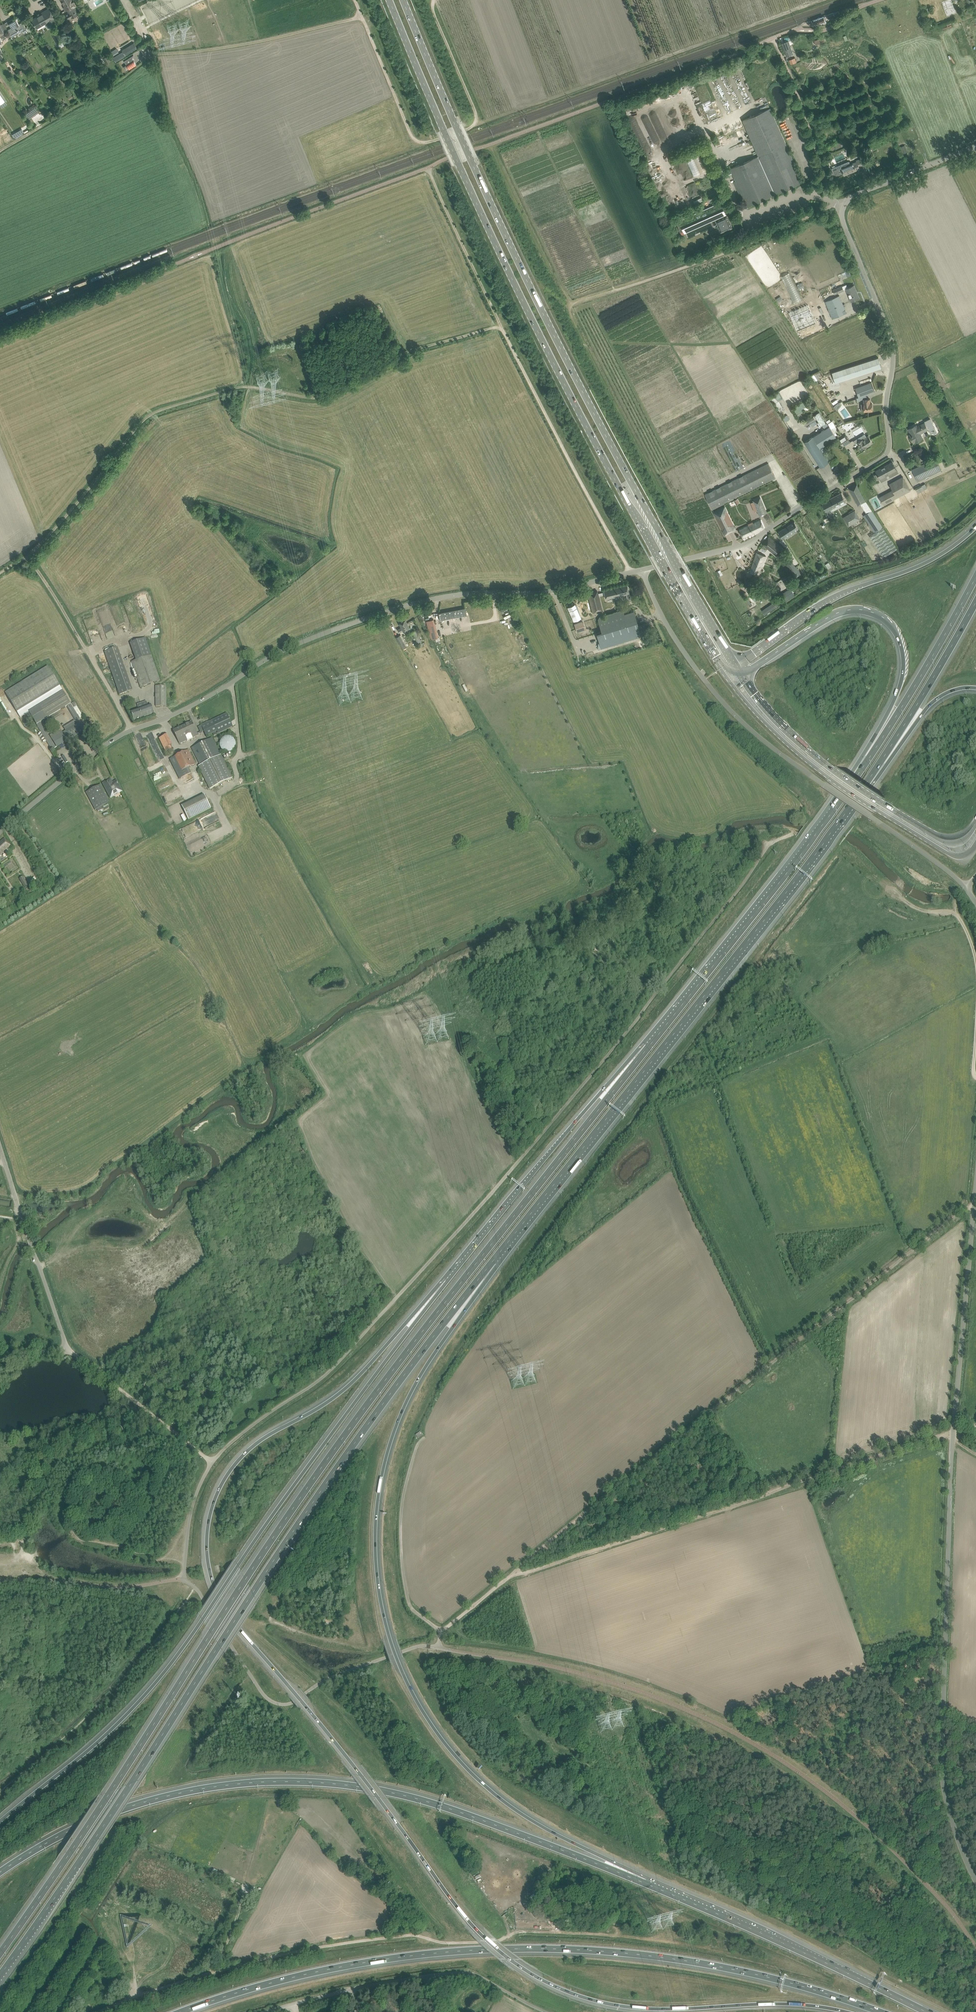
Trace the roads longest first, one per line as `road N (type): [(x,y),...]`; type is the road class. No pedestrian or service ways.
road 1 (motorway): [(446,1280),(347,1388),(263,1438),(230,1471),(207,1542),(222,1604),(459,1910),(519,1966),(568,1992),(623,2006),(784,2004),(846,2011)]
road 2 (motorway): [(649,1046),(323,1465),(0,1952)]
road 3 (motorway): [(0,1975),(335,1471),(493,1261)]
road 4 (unclassified): [(213,1462),(327,1374),(493,1191),(768,846)]
road 5 (motorway): [(644,1883),(530,1819),(471,1772),(413,1692),(383,1607),(377,1518),(391,1442),(422,1375),(493,1261)]
road 6 (primary): [(389,0),(544,344),(727,678)]
road 7 (primary): [(734,663),(555,337),(403,0)]
road 8 (motorway): [(181,2011),(363,1962),(525,1949),(670,1958),(882,2011)]
road 9 (motorway): [(446,1280),(307,1464),(171,1665),(103,1738),(0,1821)]
road 10 (unclassified): [(975,1878),(945,1769),(953,1433),(975,1189)]
road 11 (motorway): [(644,1883),(438,1804),(355,1786),(281,1781),(133,1806),(53,1840),(0,1873)]
road 12 (motorway): [(493,1261),(865,786)]
road 13 (track): [(512,1575),(975,1202)]
road 14 (track): [(0,573),(35,553),(150,416),(245,387),(327,398),(413,349),(501,326)]
road 15 (track): [(98,2011),(216,1971),(319,1947),(406,1935),(444,1943),(501,1941),(523,1931),(615,1936),(618,1933),(601,1934)]
road 16 (unclassified): [(131,730),(191,706),(284,650),(384,612),(454,596),(559,590),(642,569)]
road 17 (unclassified): [(642,569),(744,545),(886,455),(892,348),(836,203)]
road 18 (unclassified): [(968,889),(734,714),(675,640),(642,569)]
road 19 (track): [(953,1433),(512,1575)]
road 20 (unclassified): [(409,1649),(335,1676),(292,1703),(269,1700),(185,1580),(192,1507),(213,1462)]
road 21 (track): [(362,17),(156,54),(0,151)]
road 22 (motorway): [(741,675),(837,613),(861,609),(889,623),(902,650),(900,684),(855,779)]
road 23 (motorway): [(855,779),(649,1046)]
road 24 (track): [(433,0),(477,118),(431,142),(411,134),(362,17)]
road 25 (motorway): [(649,1046),(591,1103),(446,1280)]
road 26 (motorway): [(926,2011),(644,1883)]
road 27 (primary): [(727,678),(830,778),(963,856)]
road 28 (unclassified): [(267,2011),(338,1991),(460,1972),(546,2011)]
road 29 (track): [(569,307),(836,203)]
road 30 (motorway): [(975,527),(921,565),(826,599),(734,663)]
road 31 (track): [(501,326),(630,573)]
road 32 (primary): [(956,841),(937,836),(815,756),(741,675)]
road 33 (motorway): [(975,579),(855,779)]
road 34 (motorway): [(865,786),(975,603)]
road 35 (unclassified): [(68,1349),(0,1148)]
road 36 (unclassified): [(443,1631),(414,1612),(402,1569),(399,1512),(418,1443)]
road 37 (unclassified): [(213,1462),(68,1349)]
road 38 (unclassified): [(836,203),(774,37)]
road 39 (track): [(427,168),(501,326)]
road 40 (unclassified): [(0,832),(131,730)]
road 41 (motorway): [(865,786),(930,704),(975,688)]
road 42 (unclassified): [(836,203),(975,147)]
road 43 (track): [(96,666),(29,558)]

